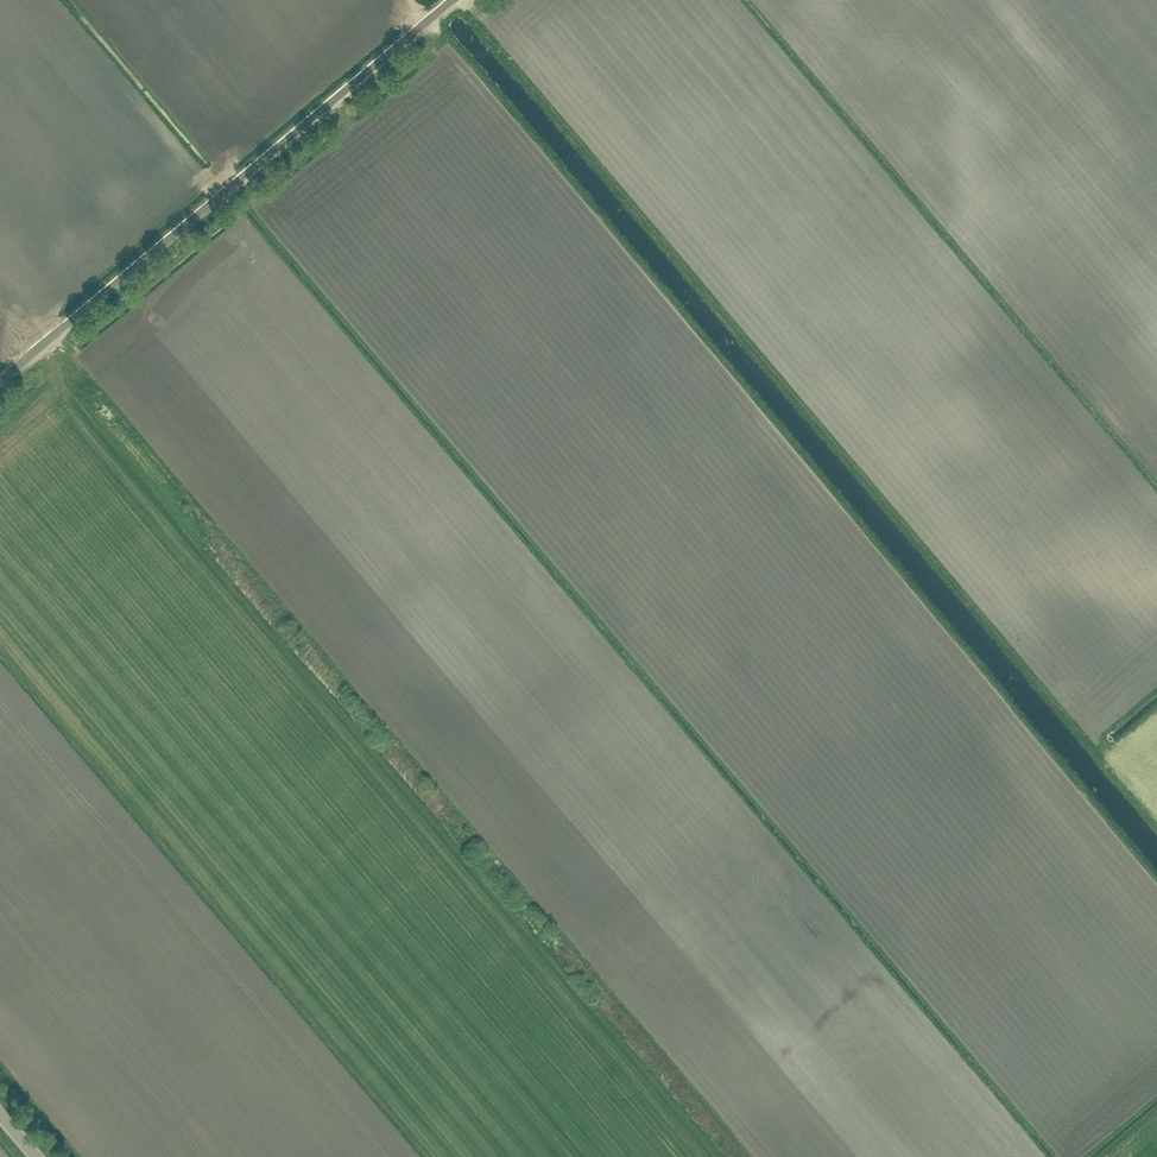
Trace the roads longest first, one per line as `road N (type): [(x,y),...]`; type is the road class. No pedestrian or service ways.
road 1 (unclassified): [(0,382),(453,0)]

